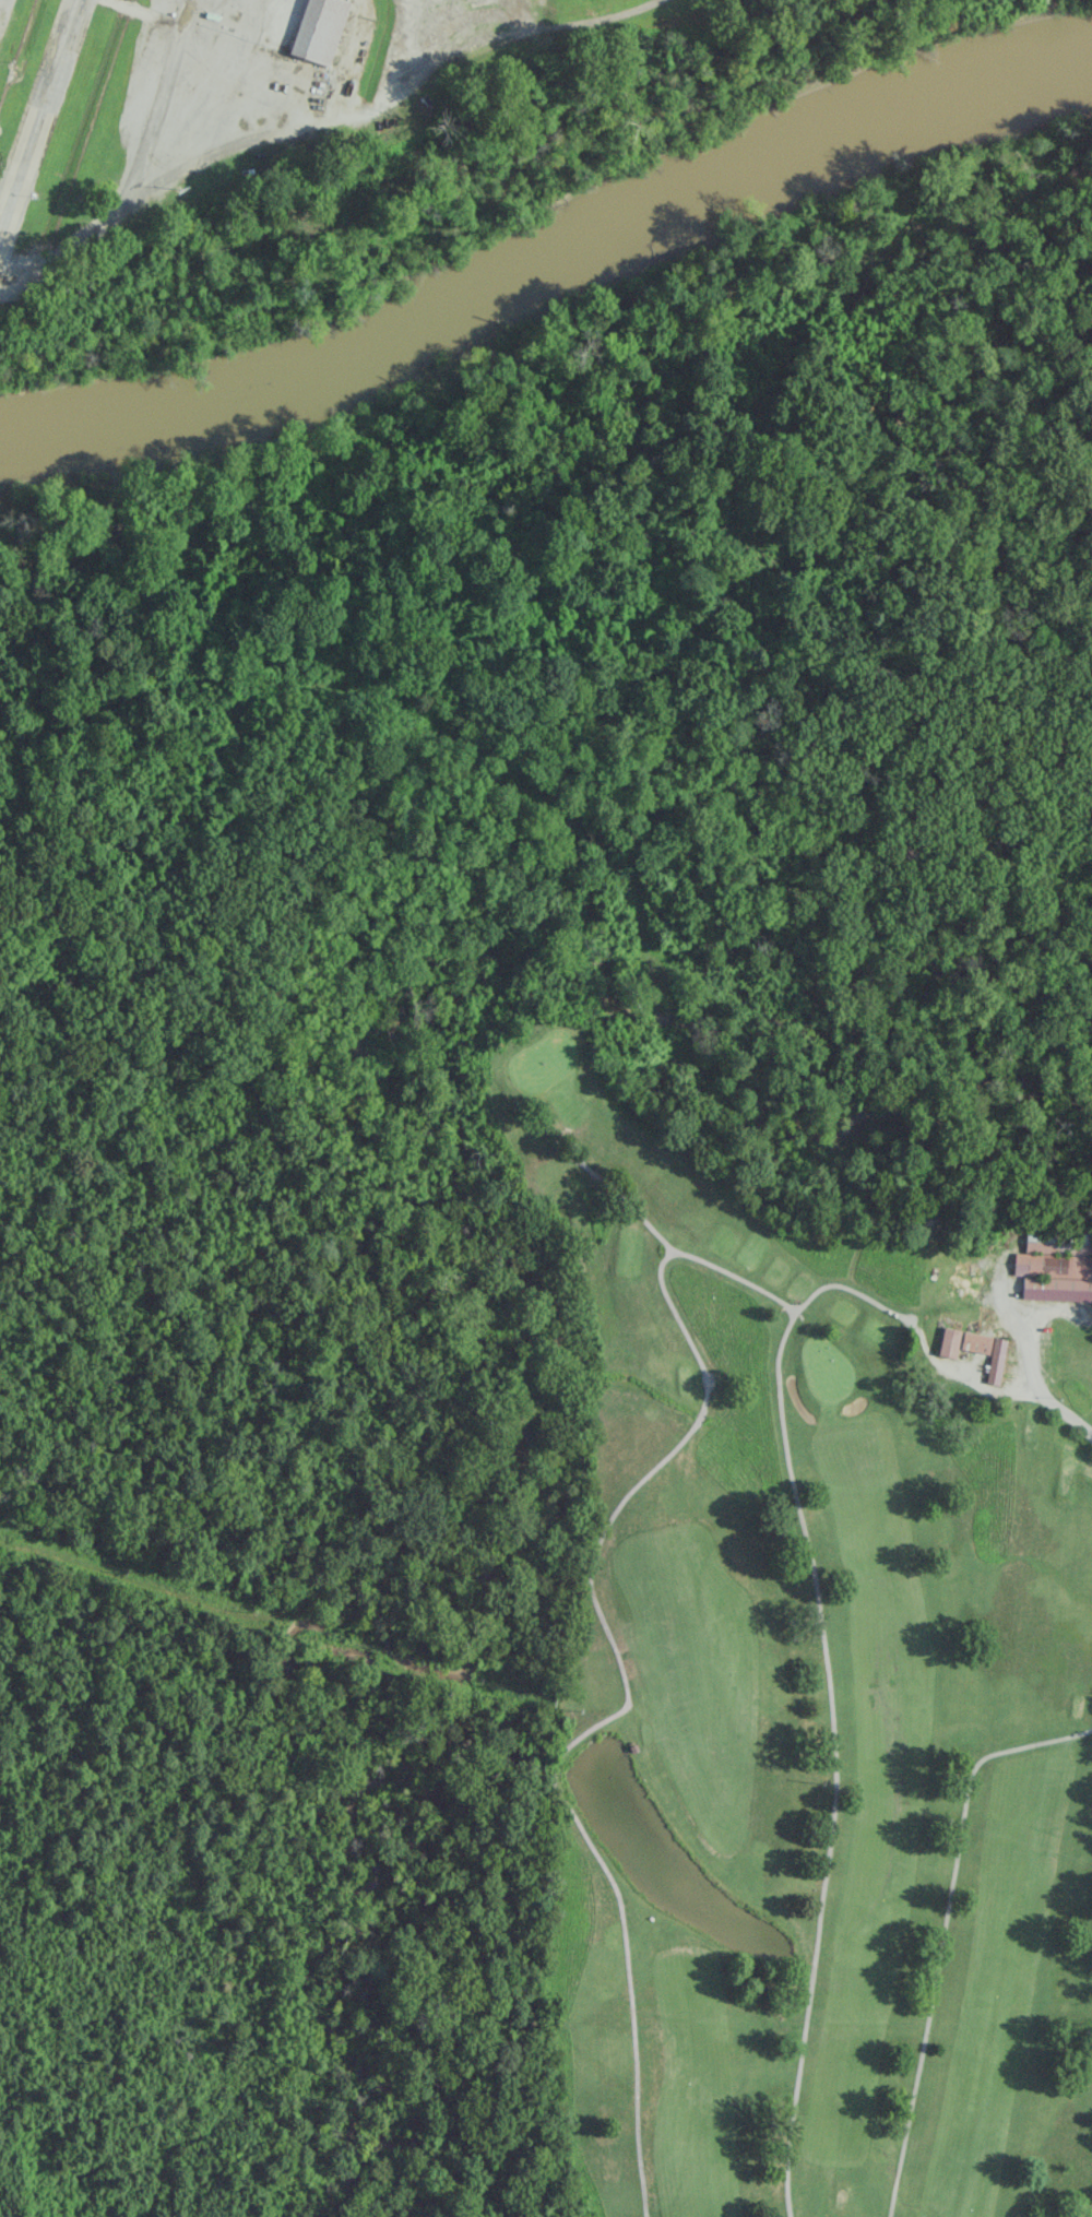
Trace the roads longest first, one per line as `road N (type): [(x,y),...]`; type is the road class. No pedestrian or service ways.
road 1 (residential): [(0,289),(82,239),(115,206),(139,162),(190,0)]

